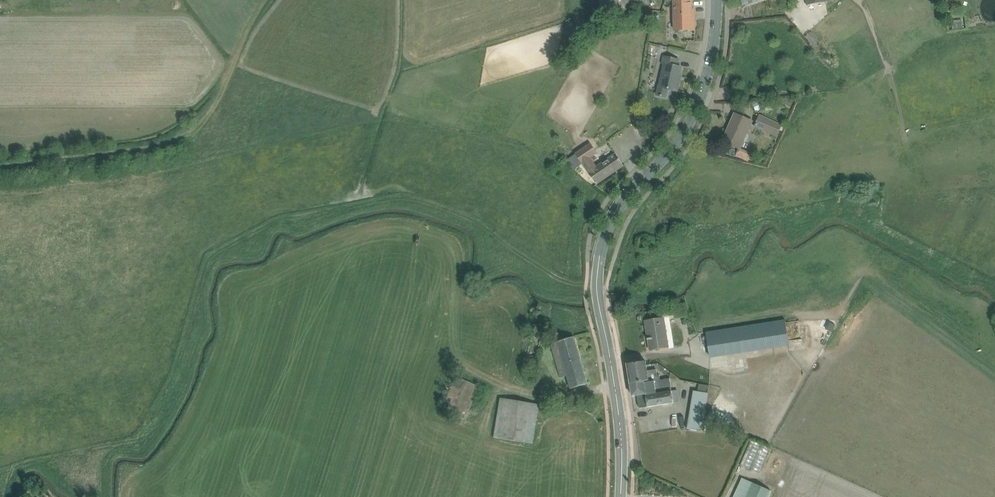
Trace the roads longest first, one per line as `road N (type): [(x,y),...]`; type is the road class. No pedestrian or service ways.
road 1 (secondary): [(599,304),(609,226),(698,106),(718,0)]
road 2 (primary): [(621,496),(620,423),(599,304)]

